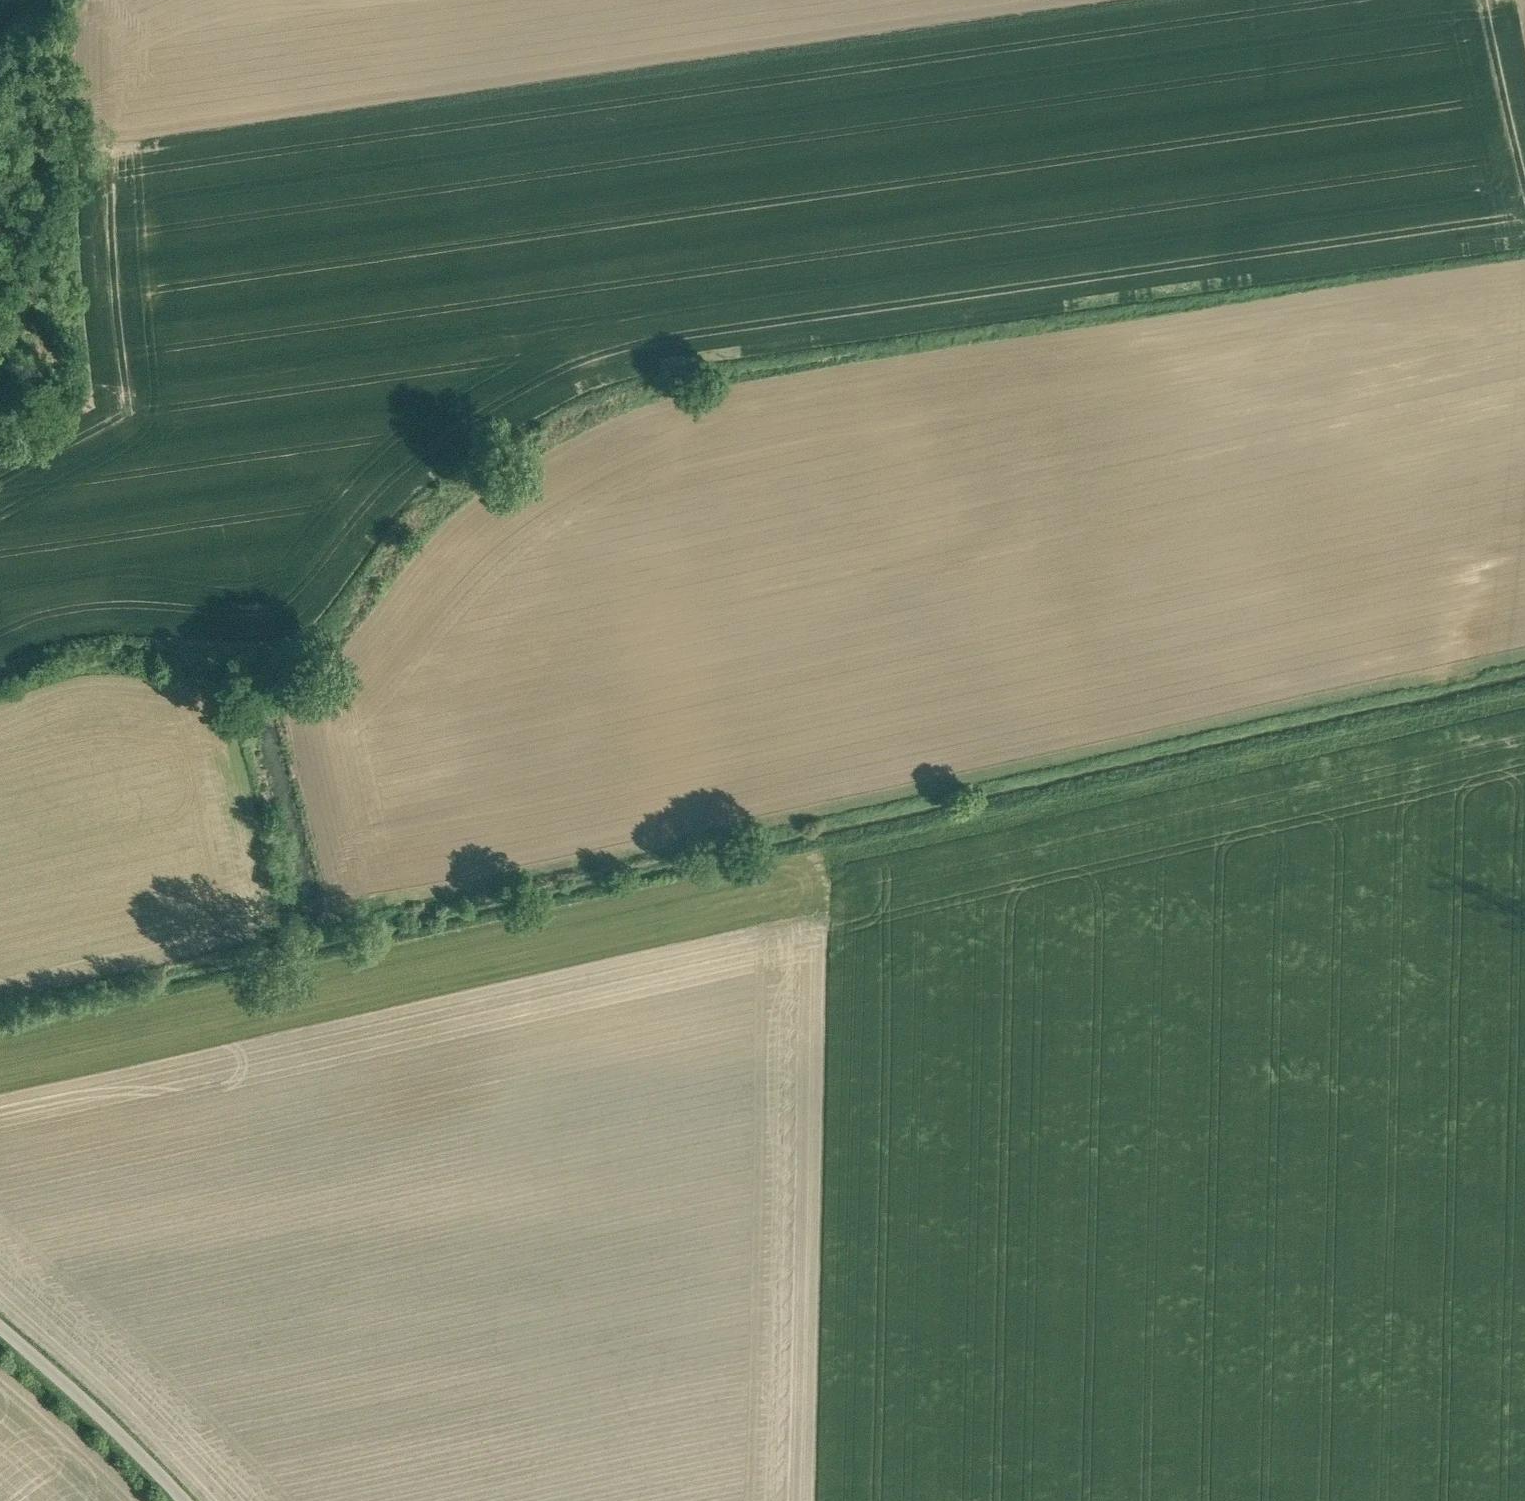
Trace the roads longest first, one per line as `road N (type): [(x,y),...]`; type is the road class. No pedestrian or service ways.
road 1 (unclassified): [(178,1500),(0,1331)]

